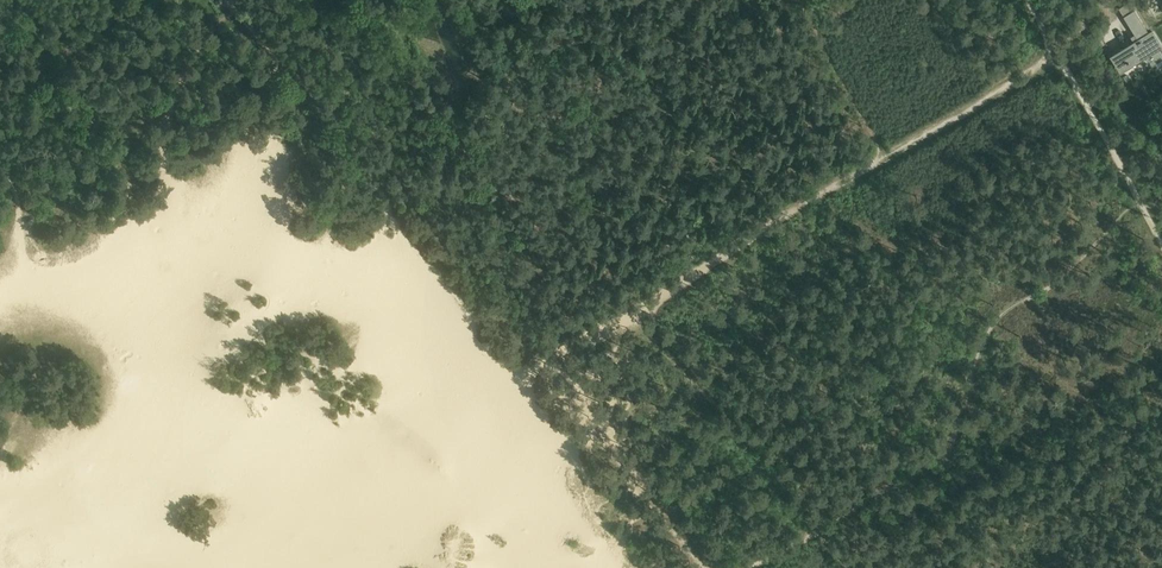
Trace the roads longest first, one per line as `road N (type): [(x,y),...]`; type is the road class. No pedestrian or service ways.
road 1 (track): [(1161,244),(1027,0)]

